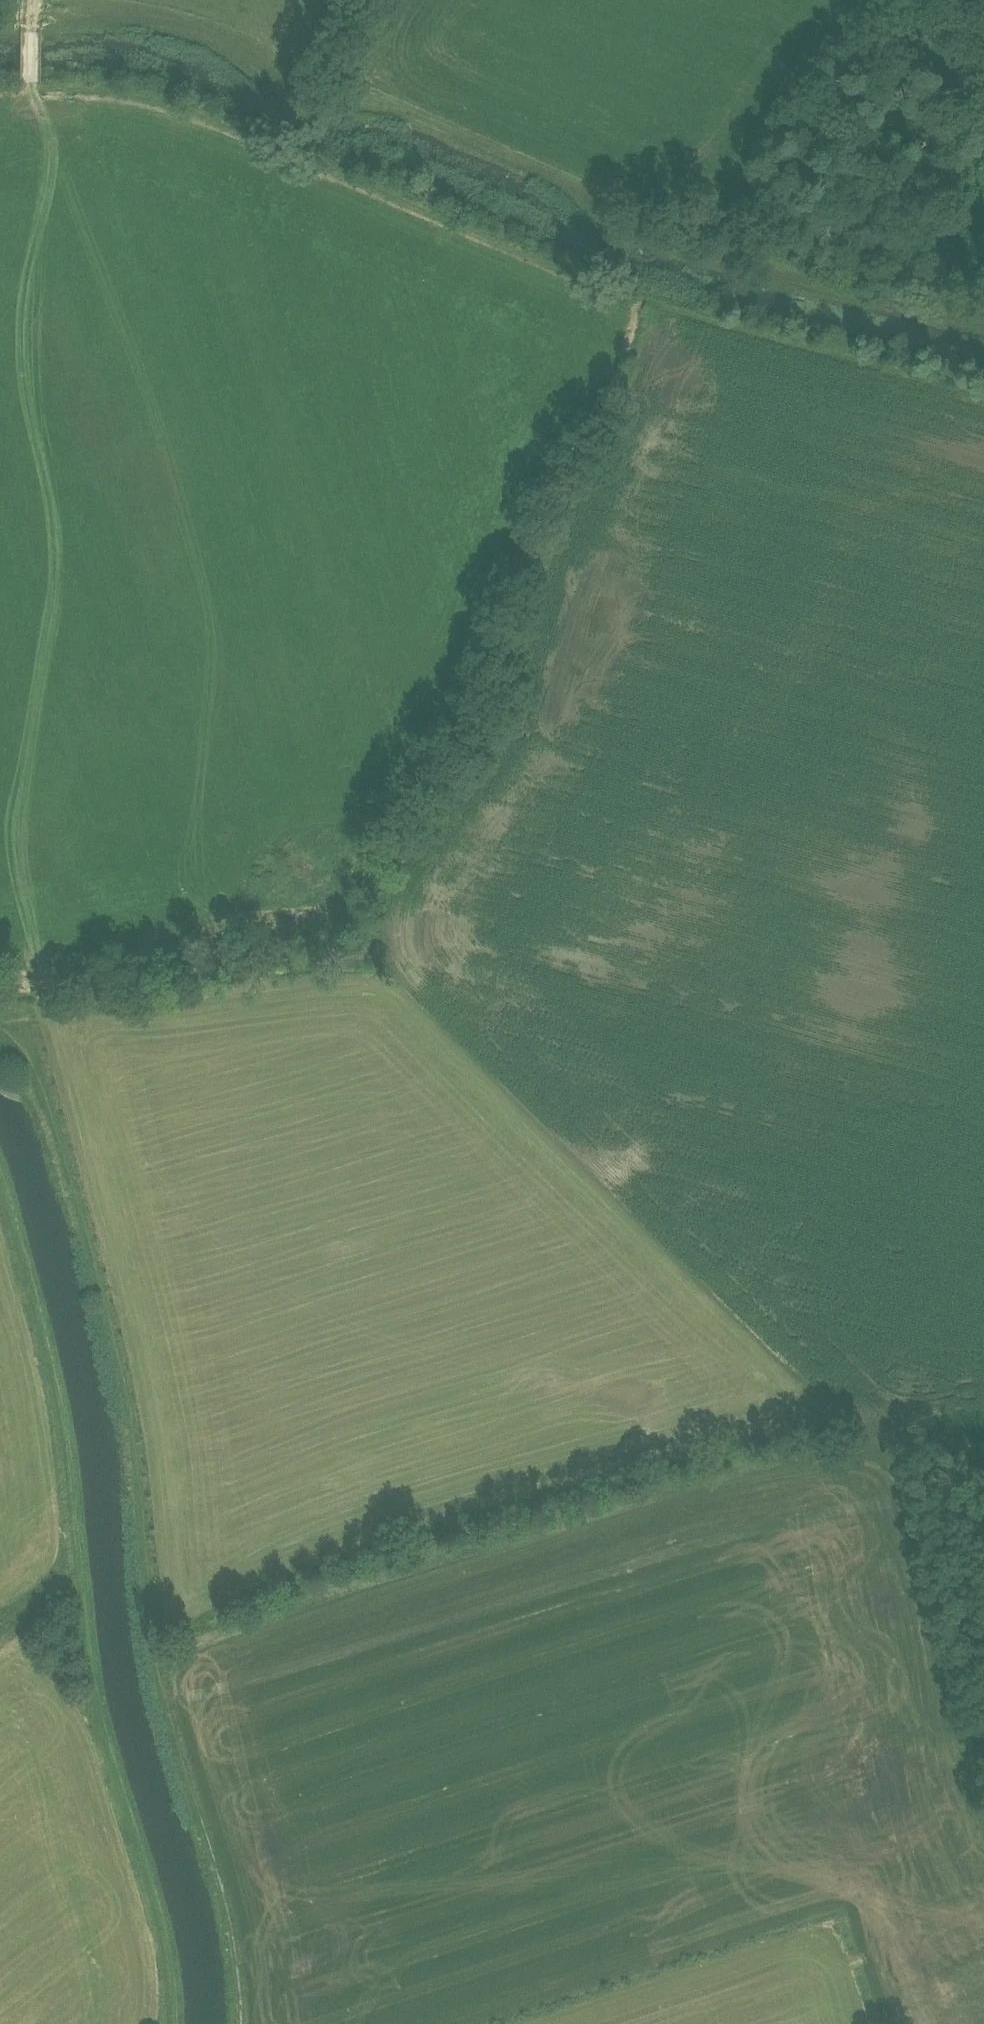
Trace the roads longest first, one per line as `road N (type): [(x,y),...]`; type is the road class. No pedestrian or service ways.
road 1 (track): [(31,20),(139,19),(202,29),(278,75),(355,103),(422,115),(509,151),(665,238),(983,328)]

